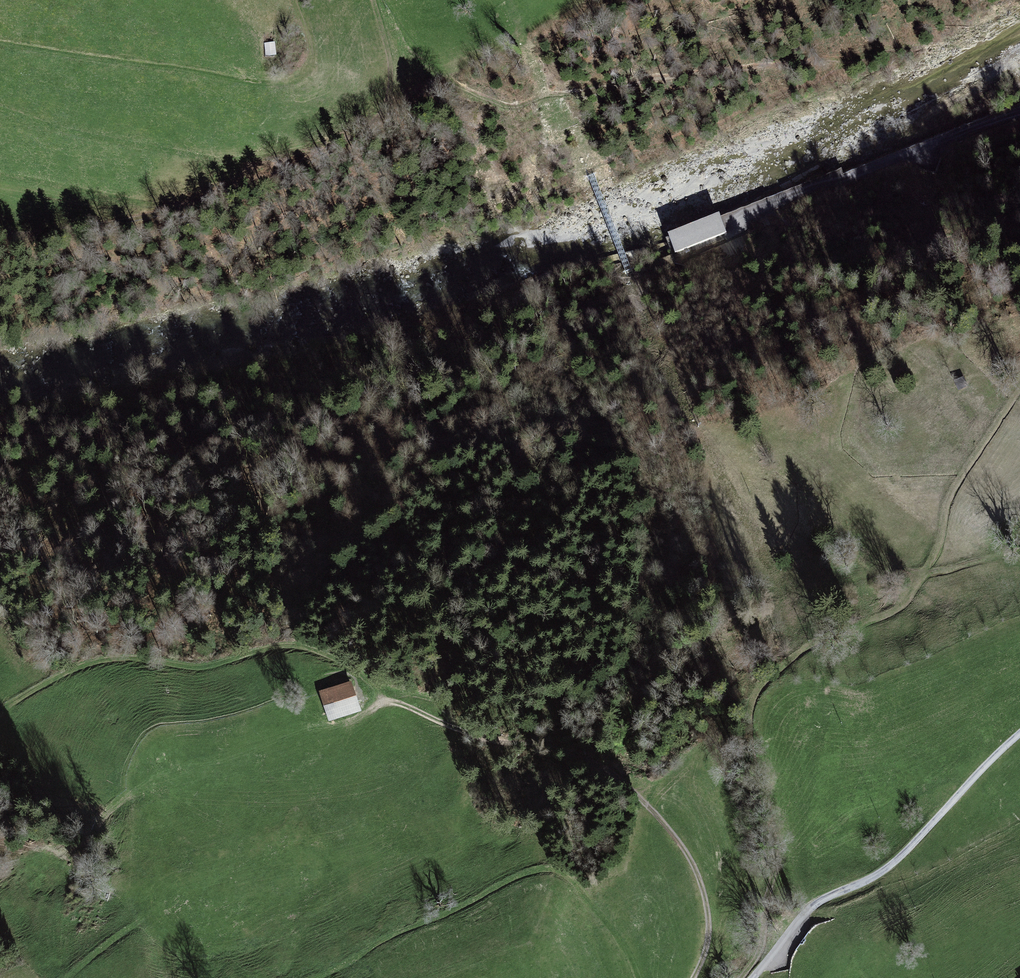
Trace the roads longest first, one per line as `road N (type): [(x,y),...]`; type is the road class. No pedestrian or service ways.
road 1 (track): [(776,951),(775,861),(746,721),(757,691),(824,636),(906,603),(936,554),(949,500),(1019,390)]
road 2 (track): [(375,709),(388,701),(487,741),(553,743),(632,787),(697,864),(710,923),(697,977)]
road 3 (track): [(375,0),(393,88),(388,107),(362,134),(289,170),(104,224)]
road 4 (track): [(388,701),(351,666),(281,647),(201,666),(106,659),(5,709)]
road 5 (track): [(300,0),(322,42),(320,67),(293,80),(0,46)]
road 6 (track): [(1019,733),(897,866),(804,915),(754,977)]
road 7 (track): [(1019,115),(738,221)]

